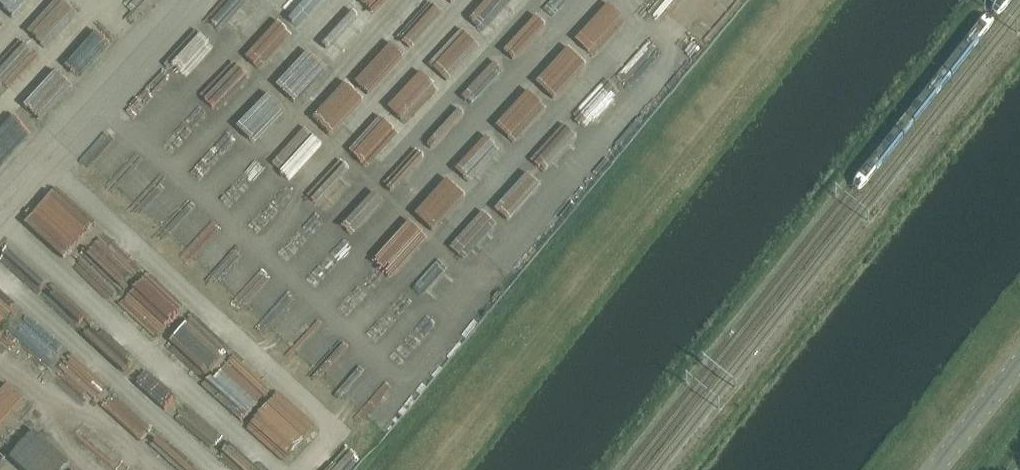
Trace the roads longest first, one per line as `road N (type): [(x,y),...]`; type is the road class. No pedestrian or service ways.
road 1 (tertiary): [(935,469),(1019,362)]

